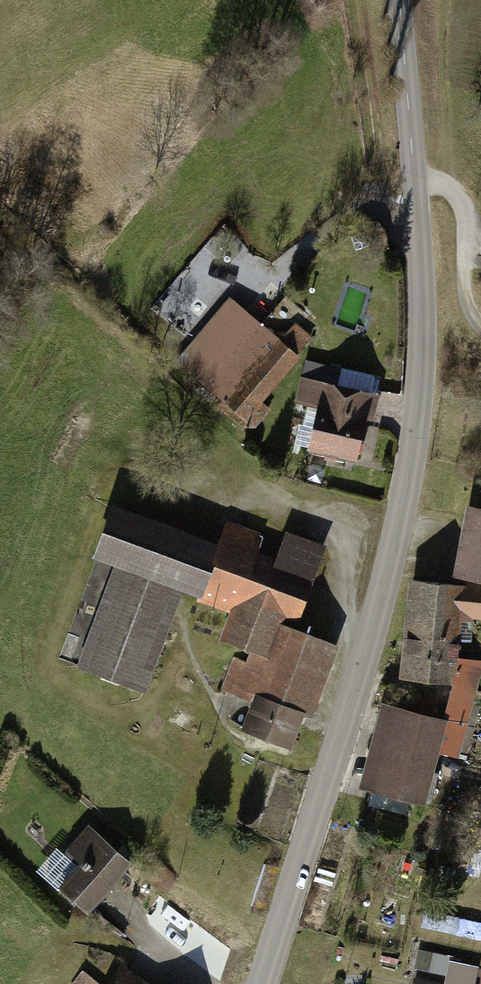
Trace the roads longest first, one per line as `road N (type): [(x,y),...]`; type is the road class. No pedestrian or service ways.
road 1 (tertiary): [(398,0),(421,269),(405,507),(263,983)]
road 2 (track): [(414,186),(455,193),(466,215),(467,301),(480,326)]

